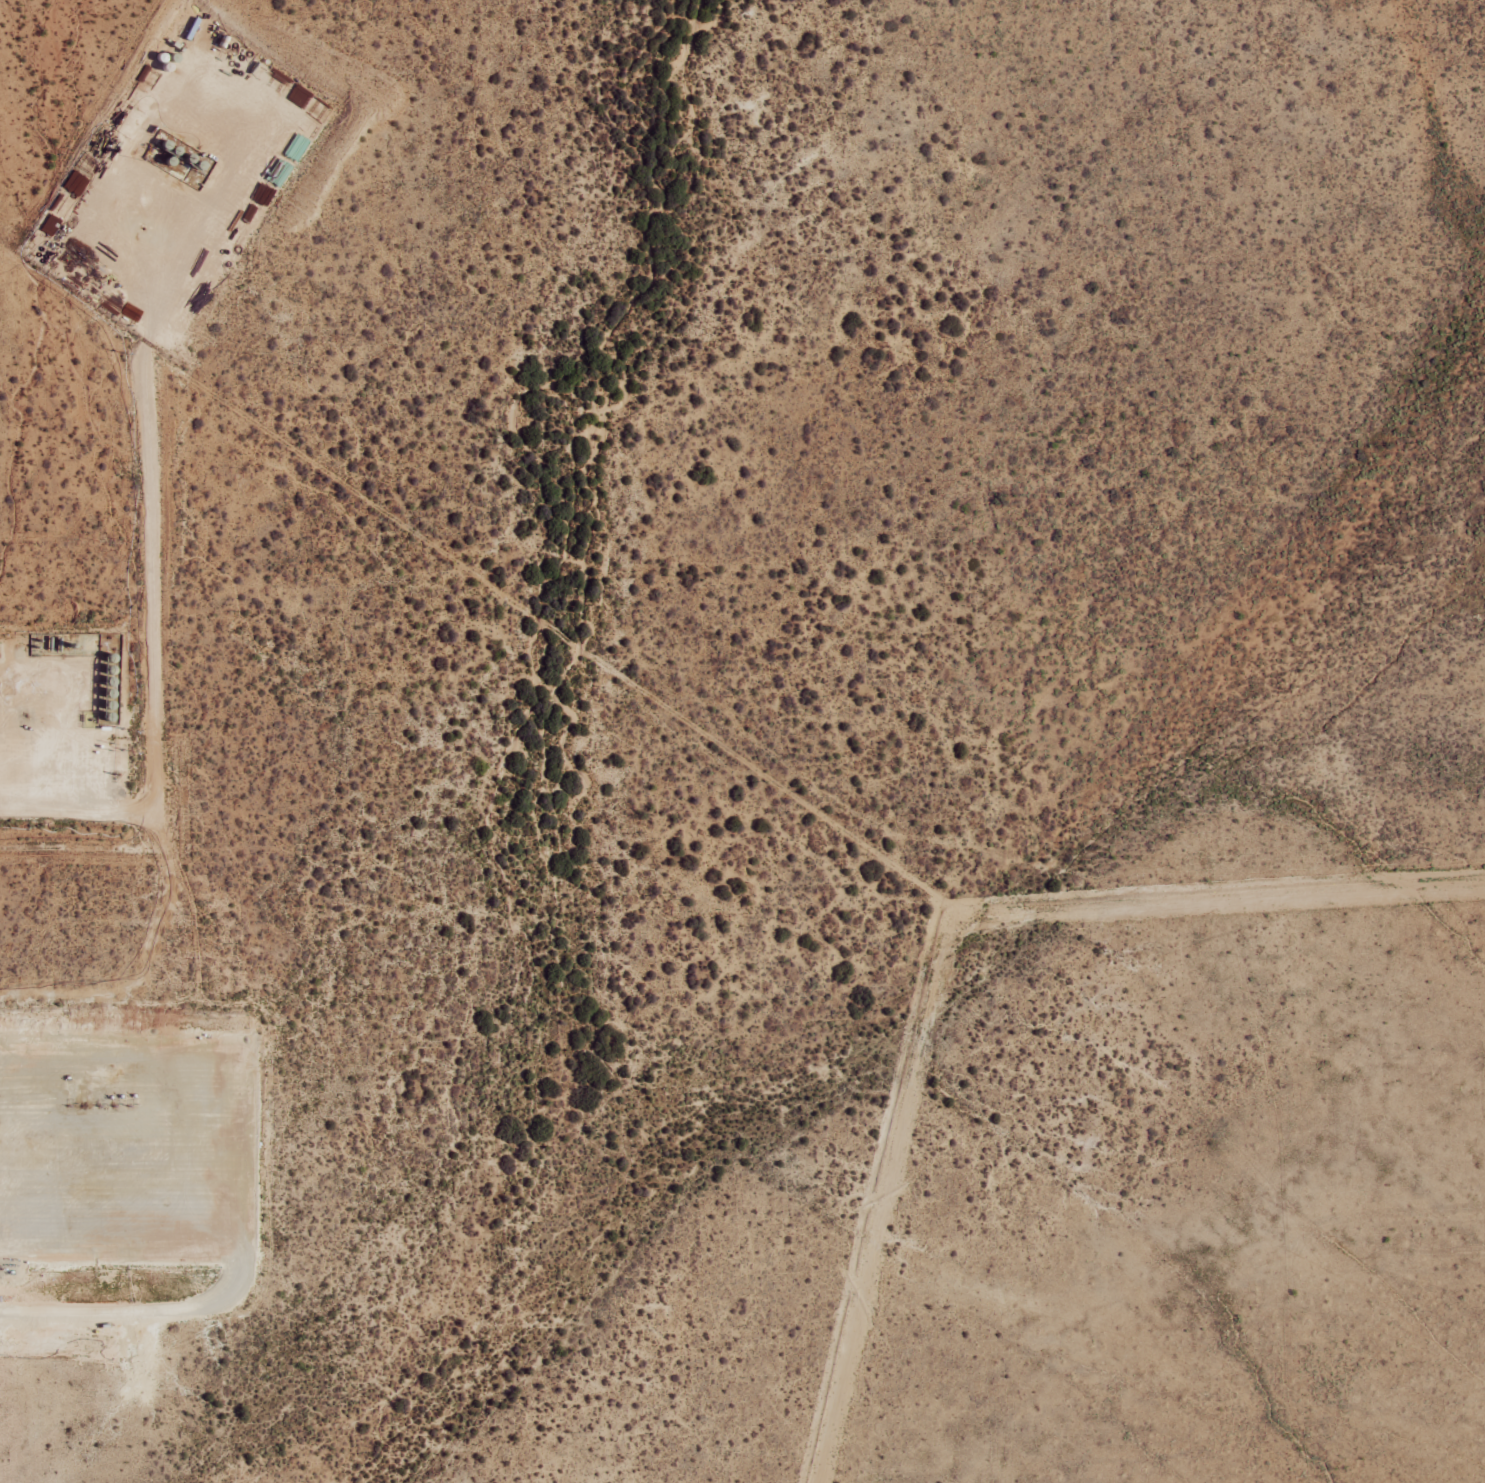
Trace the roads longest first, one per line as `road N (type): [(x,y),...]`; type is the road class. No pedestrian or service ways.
road 1 (residential): [(144,328),(141,805),(0,805)]
road 2 (residential): [(209,1297),(0,1299)]

